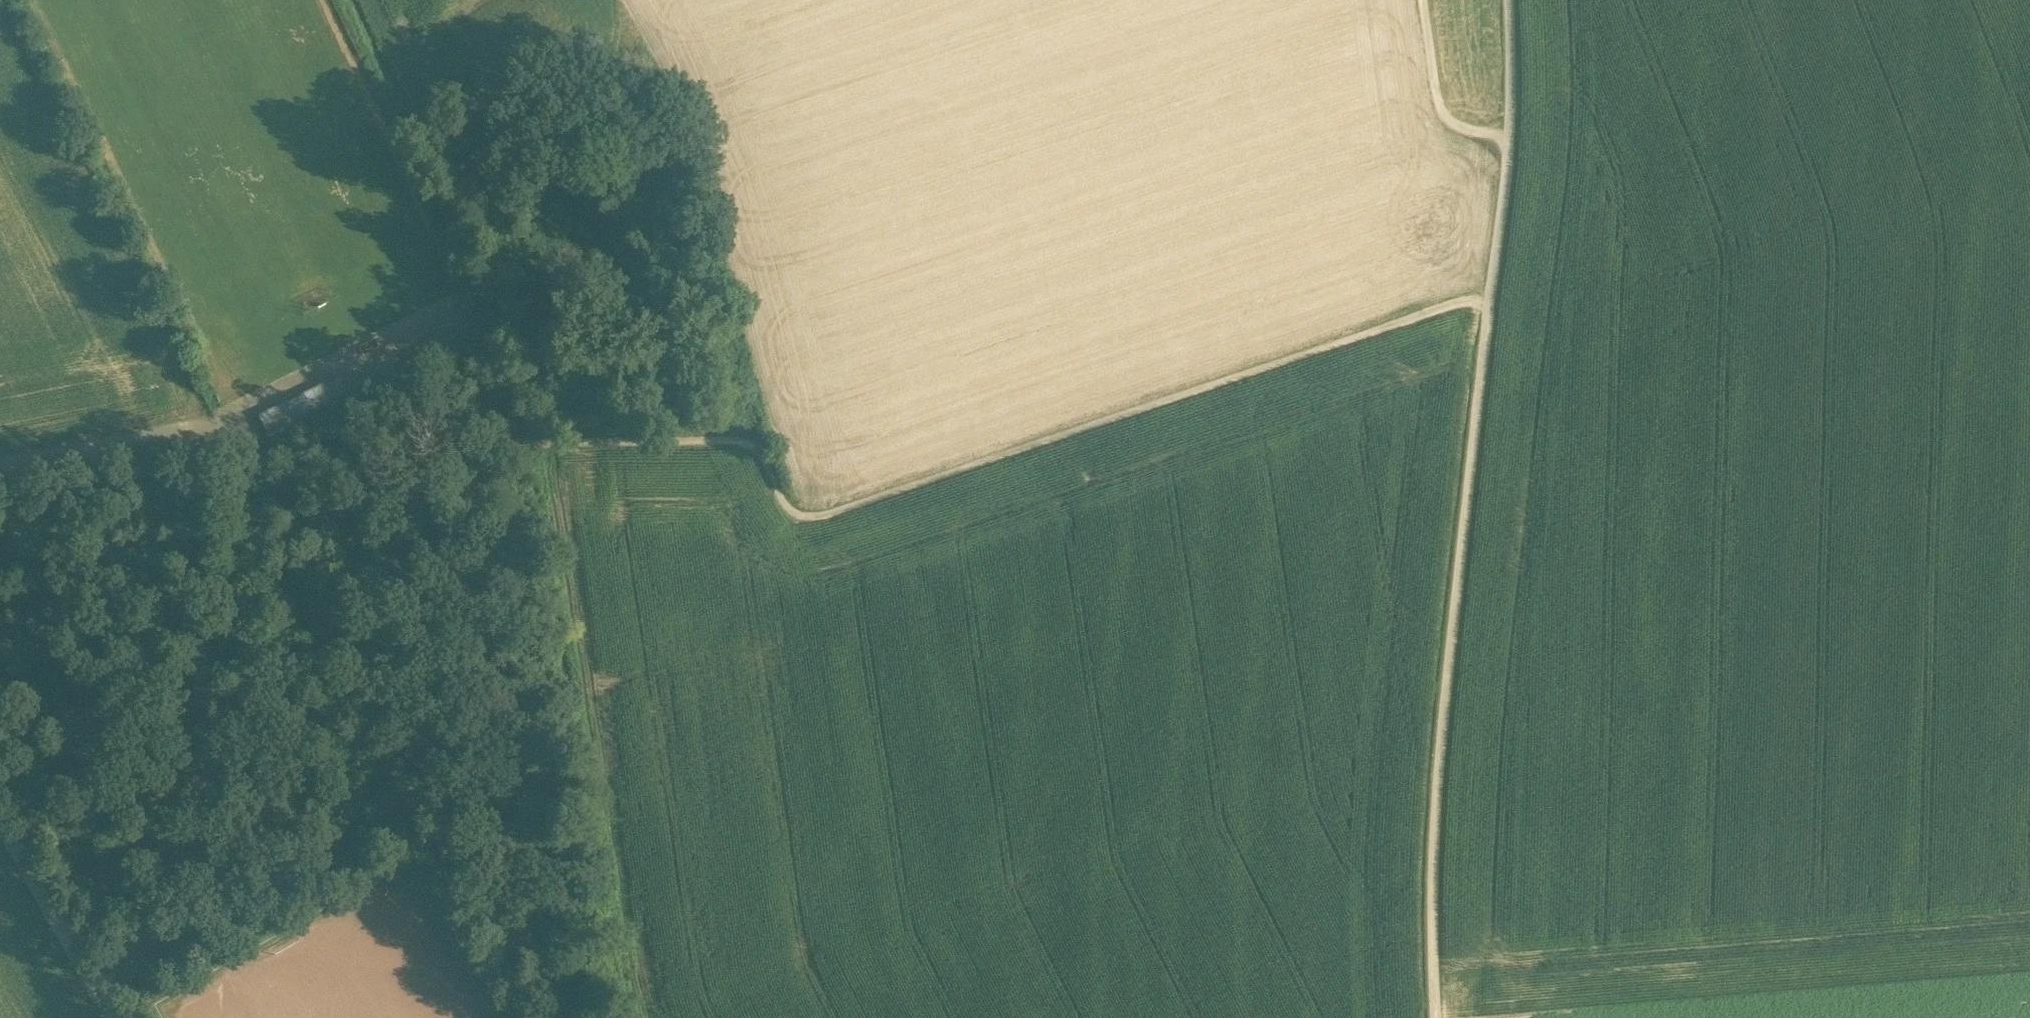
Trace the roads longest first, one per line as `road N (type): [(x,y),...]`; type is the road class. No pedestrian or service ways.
road 1 (track): [(1436,1017),(1432,881),(1489,301),(1516,113),(1512,0)]
road 2 (track): [(1489,301),(1449,307),(838,513)]
road 3 (track): [(0,832),(134,1017)]
road 4 (track): [(0,466),(218,425)]
road 5 (track): [(1516,113),(1454,114),(1433,0)]

